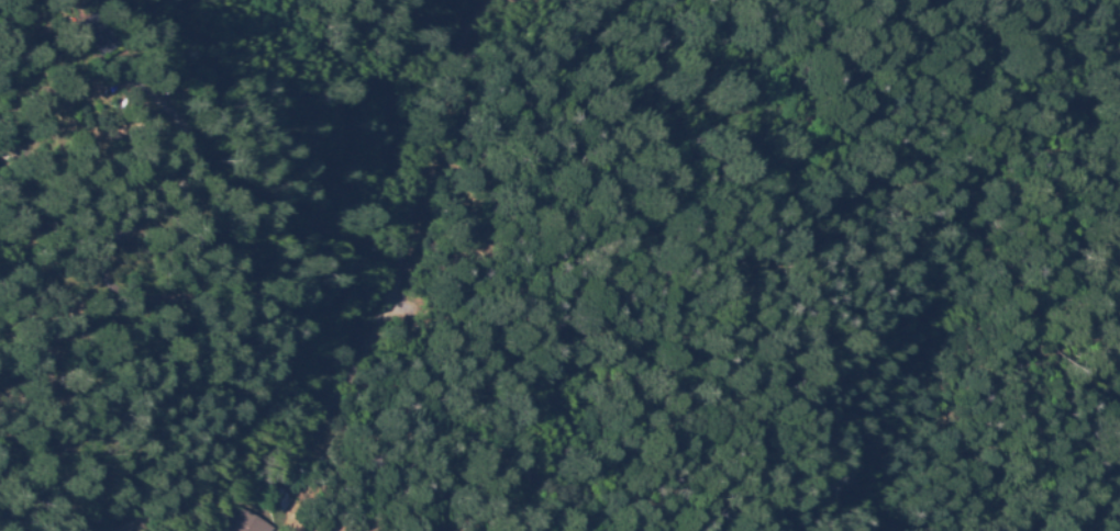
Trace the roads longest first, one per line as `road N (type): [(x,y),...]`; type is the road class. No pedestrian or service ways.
road 1 (residential): [(418,530),(506,270),(501,197),(331,128),(331,31),(480,0)]
road 2 (residential): [(544,530),(629,418),(933,121),(1053,157)]
road 3 (residential): [(933,121),(953,0)]

